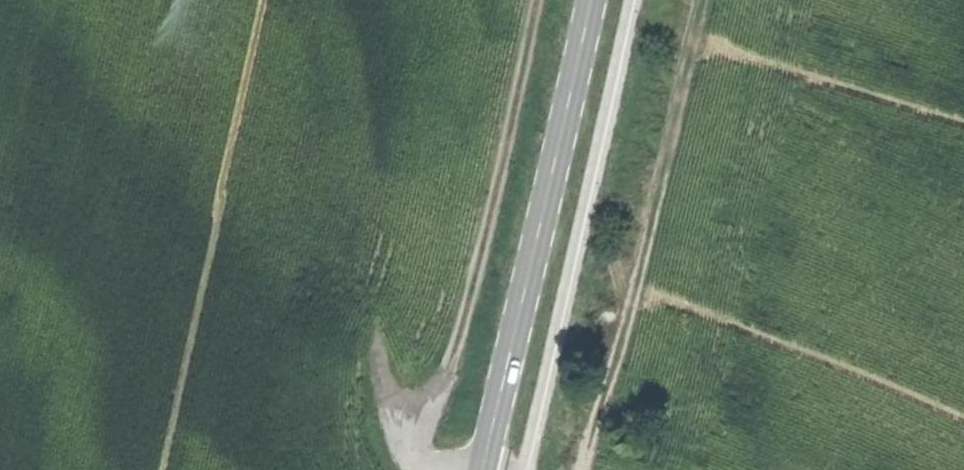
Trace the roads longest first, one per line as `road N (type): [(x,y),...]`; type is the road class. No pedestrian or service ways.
road 1 (track): [(579,469),(643,258),(703,0)]
road 2 (secondary): [(482,469),(592,0)]
road 3 (track): [(408,452),(468,301),(533,0)]
road 4 (track): [(378,354),(393,427),(429,469)]

